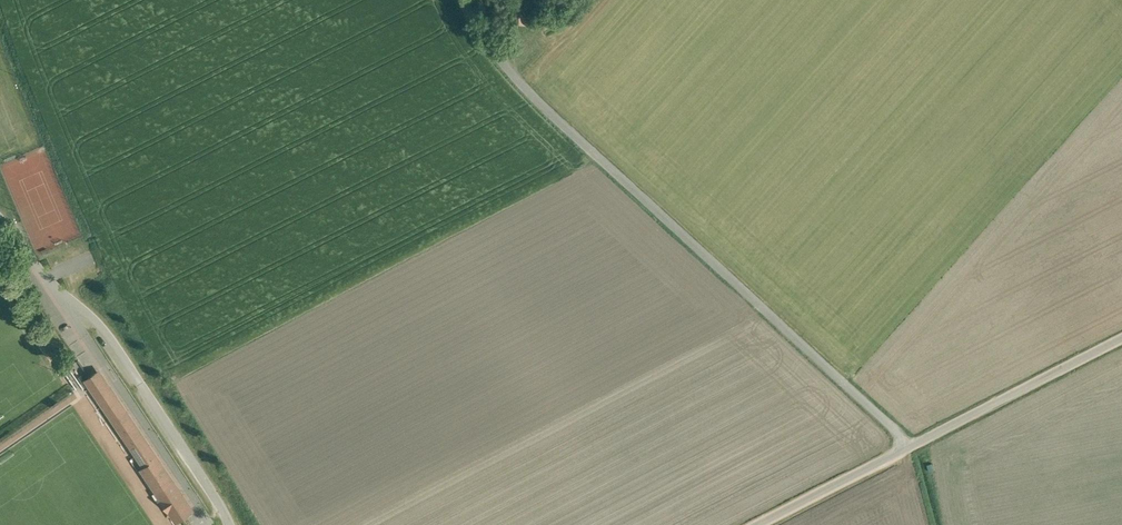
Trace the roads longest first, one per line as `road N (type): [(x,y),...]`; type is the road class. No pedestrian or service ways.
road 1 (unclassified): [(465,0),(520,83),(910,448)]
road 2 (unclassified): [(910,448),(1121,340)]
road 3 (unclassified): [(760,524),(910,448)]

